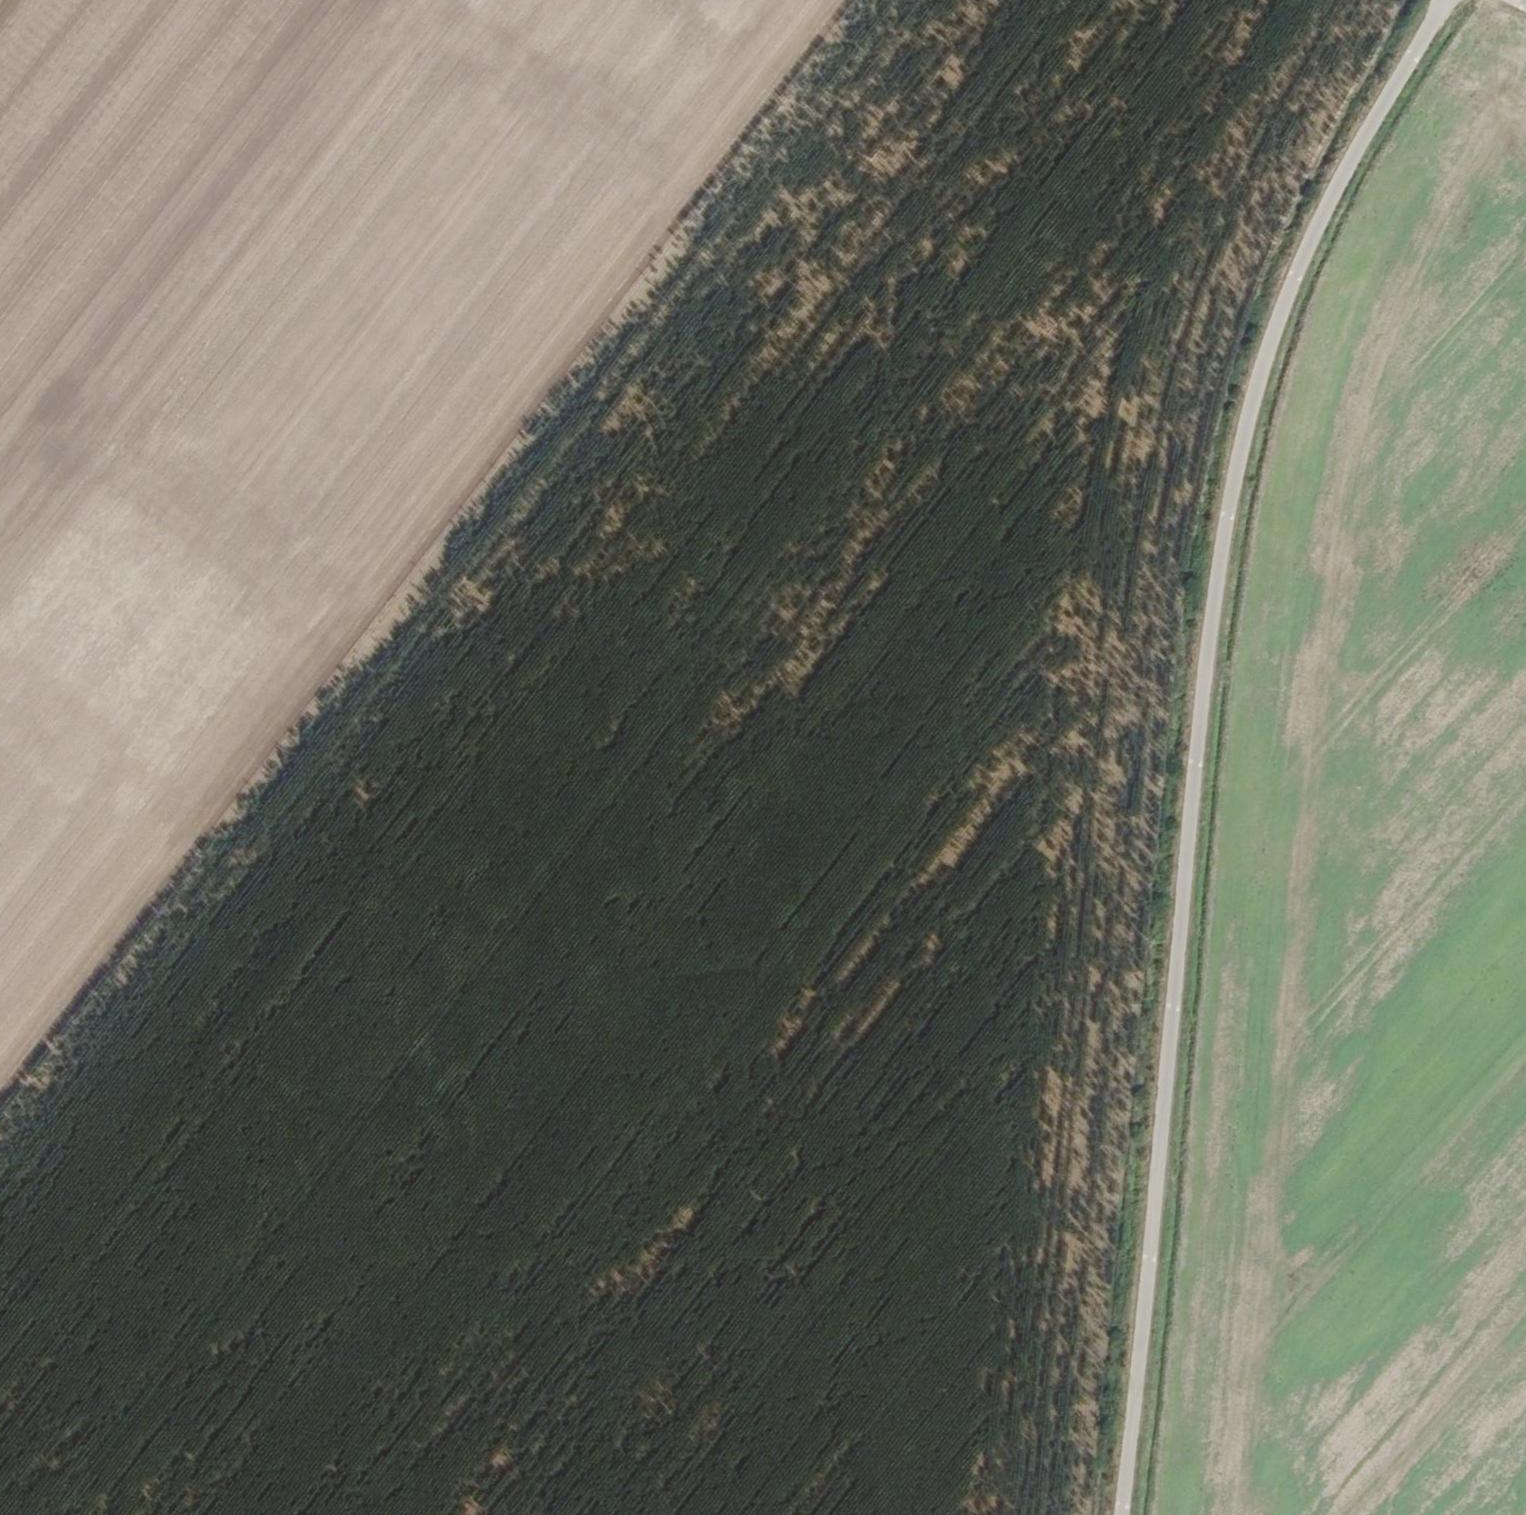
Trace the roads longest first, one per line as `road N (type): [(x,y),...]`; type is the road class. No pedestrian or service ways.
road 1 (unclassified): [(1123,1514),(1226,529),(1277,326),(1314,237),(1449,0)]

